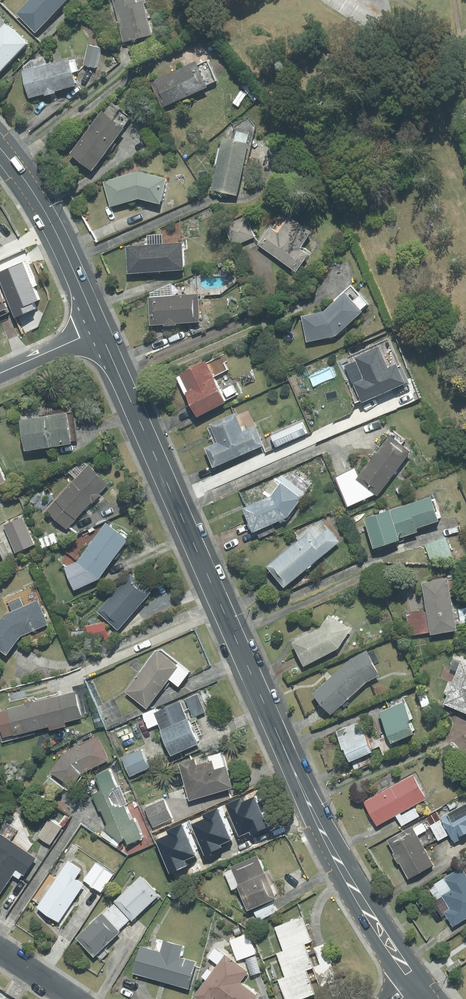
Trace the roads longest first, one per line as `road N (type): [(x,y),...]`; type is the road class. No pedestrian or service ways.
road 1 (secondary): [(99,330),(313,814),(419,986)]
road 2 (secondary): [(0,149),(55,232),(99,330)]

